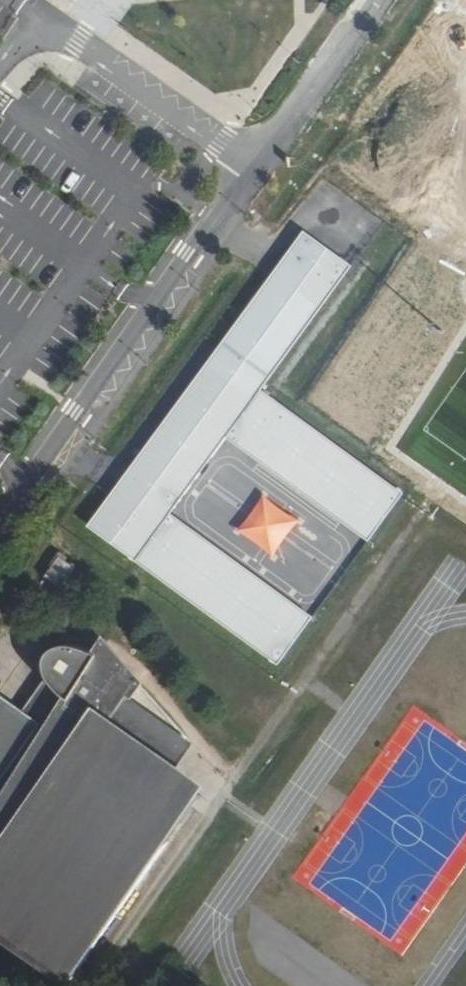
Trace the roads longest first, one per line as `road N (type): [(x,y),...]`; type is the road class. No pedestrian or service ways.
road 1 (residential): [(0,531),(258,166)]
road 2 (residential): [(375,0),(258,166)]

